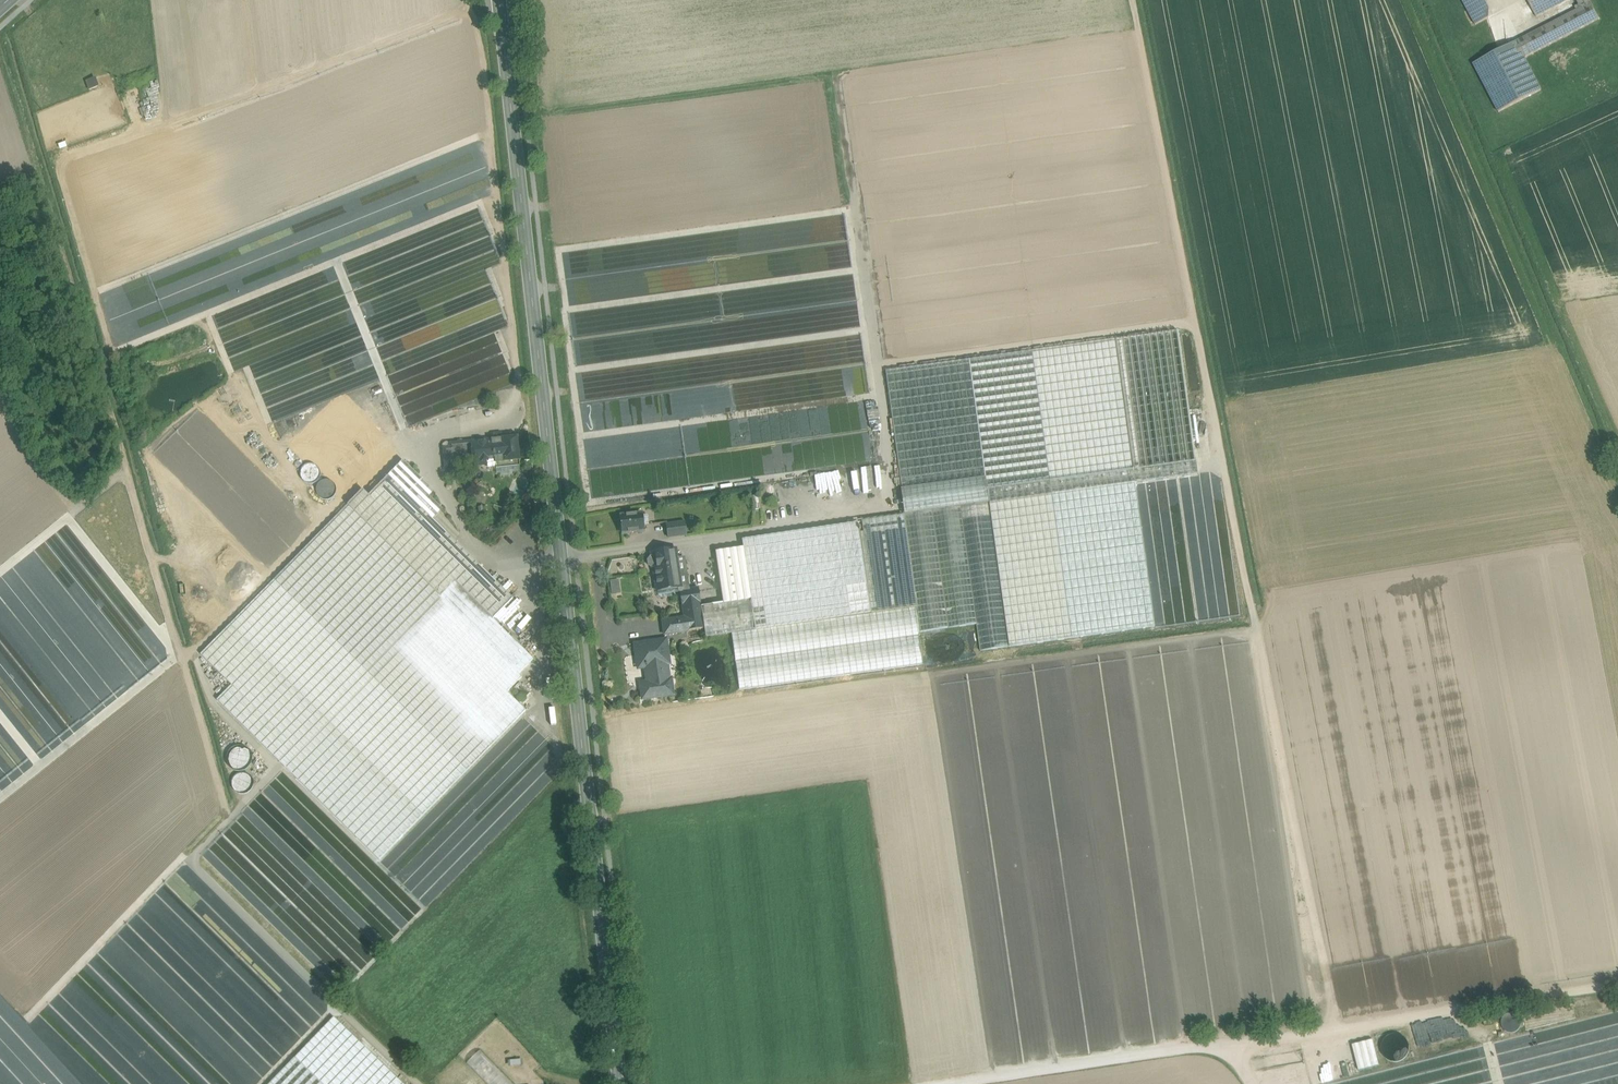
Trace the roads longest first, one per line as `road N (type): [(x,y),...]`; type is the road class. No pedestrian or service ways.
road 1 (secondary): [(499,0),(619,1083)]
road 2 (track): [(1132,0),(1340,1029)]
road 3 (track): [(948,1083),(1340,1029)]
road 4 (track): [(1340,1029),(1617,986)]

